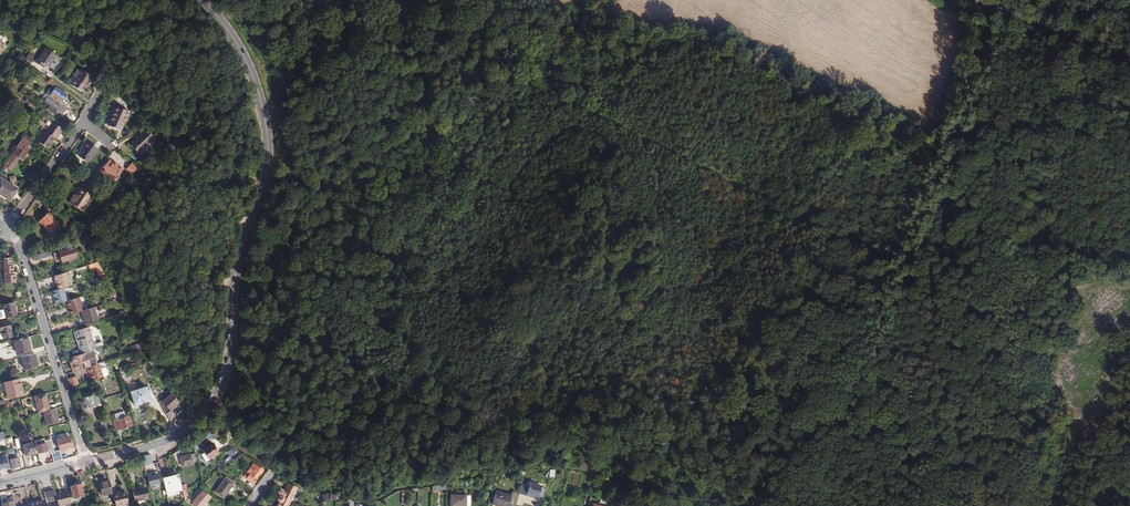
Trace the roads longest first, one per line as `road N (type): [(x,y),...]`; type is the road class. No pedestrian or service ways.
road 1 (secondary): [(88,462),(168,439),(193,422),(228,362),(234,279),(262,196),(269,145),(253,76),(204,0)]
road 2 (track): [(435,38),(416,61),(350,239),(331,270)]
road 3 (residential): [(88,462),(9,227)]
road 4 (tertiary): [(1129,62),(969,0)]
road 5 (track): [(268,166),(288,168),(298,186),(302,207),(289,251),(302,276),(314,281),(331,270)]
road 6 (track): [(435,38),(560,23),(588,0)]
road 7 (residential): [(83,121),(9,227)]

